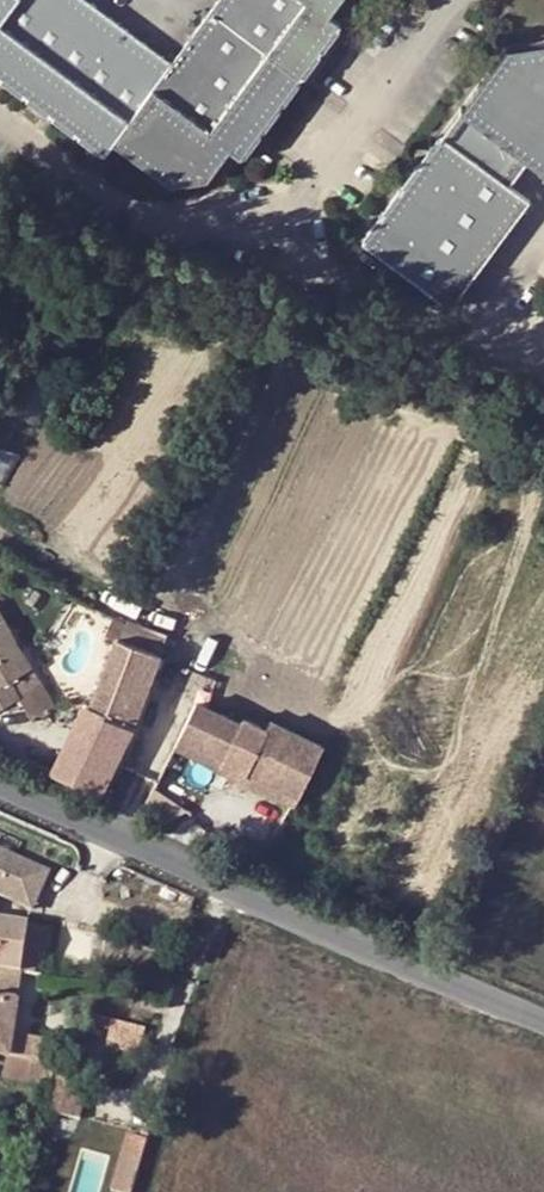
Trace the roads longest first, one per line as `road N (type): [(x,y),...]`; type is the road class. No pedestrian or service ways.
road 1 (unclassified): [(543,1024),(0,783)]

